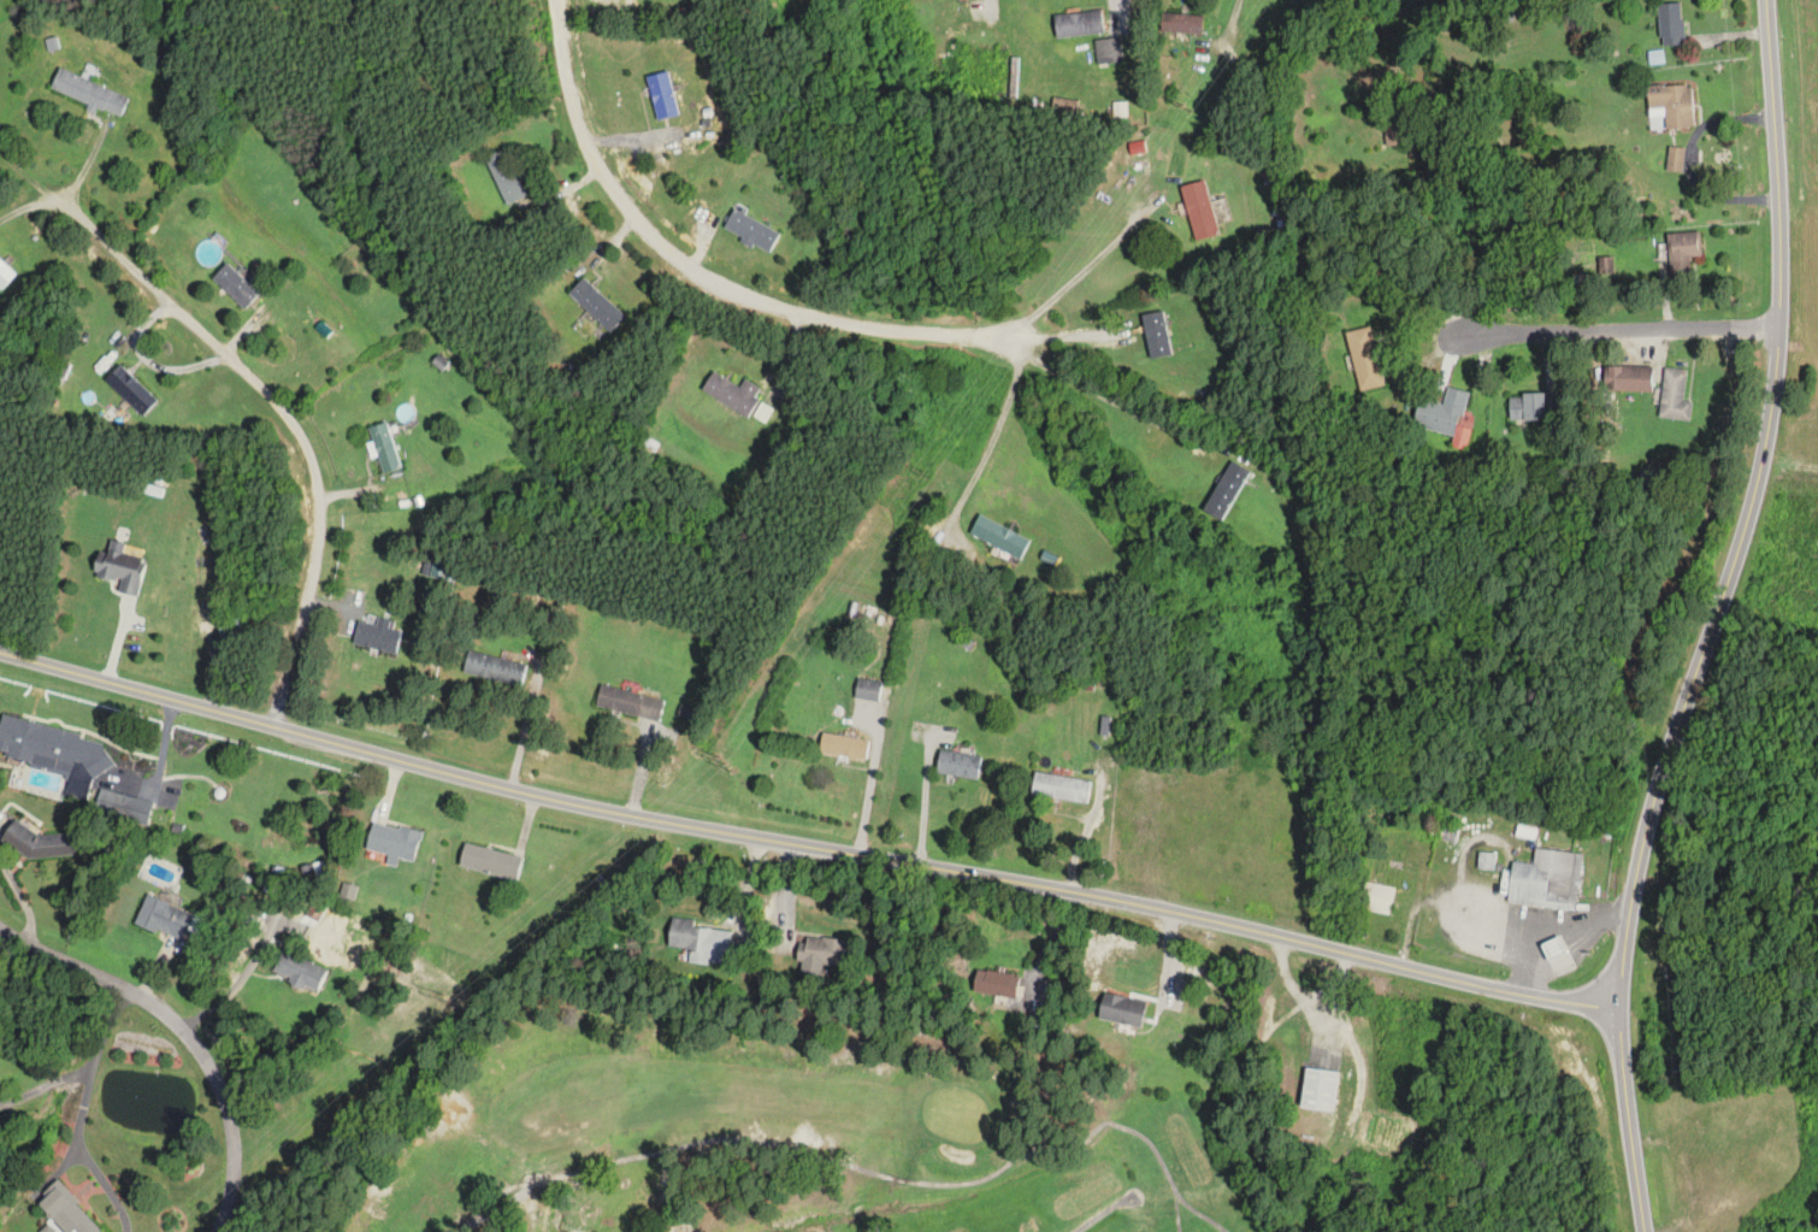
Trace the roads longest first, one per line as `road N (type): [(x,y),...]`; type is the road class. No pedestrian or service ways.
road 1 (tertiary): [(0,653),(555,800),(1085,892),(1494,990),(1619,1008)]
road 2 (tertiary): [(1619,1008),(1628,916),(1657,791),(1735,559),(1773,405),(1779,194),(1766,0)]
road 3 (residential): [(575,0),(592,93),(626,179),(684,261),(766,314),(1014,336)]
road 4 (residential): [(272,726),(315,555),(315,483),(305,447),(226,352),(66,204)]
road 5 (residential): [(218,1231),(234,1149),(206,1061),(167,1015),(0,927)]
road 6 (residential): [(1778,330),(1459,338)]
road 7 (tertiary): [(1644,1231),(1619,1008)]

